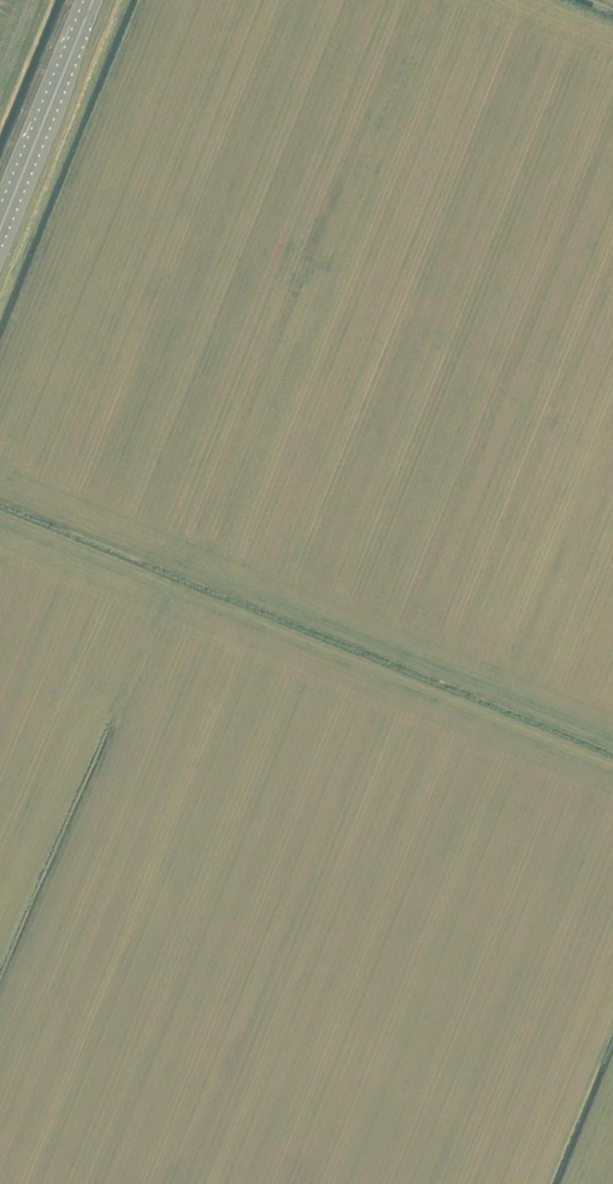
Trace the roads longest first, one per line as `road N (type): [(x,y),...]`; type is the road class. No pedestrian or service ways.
road 1 (trunk): [(0,229),(93,0)]

